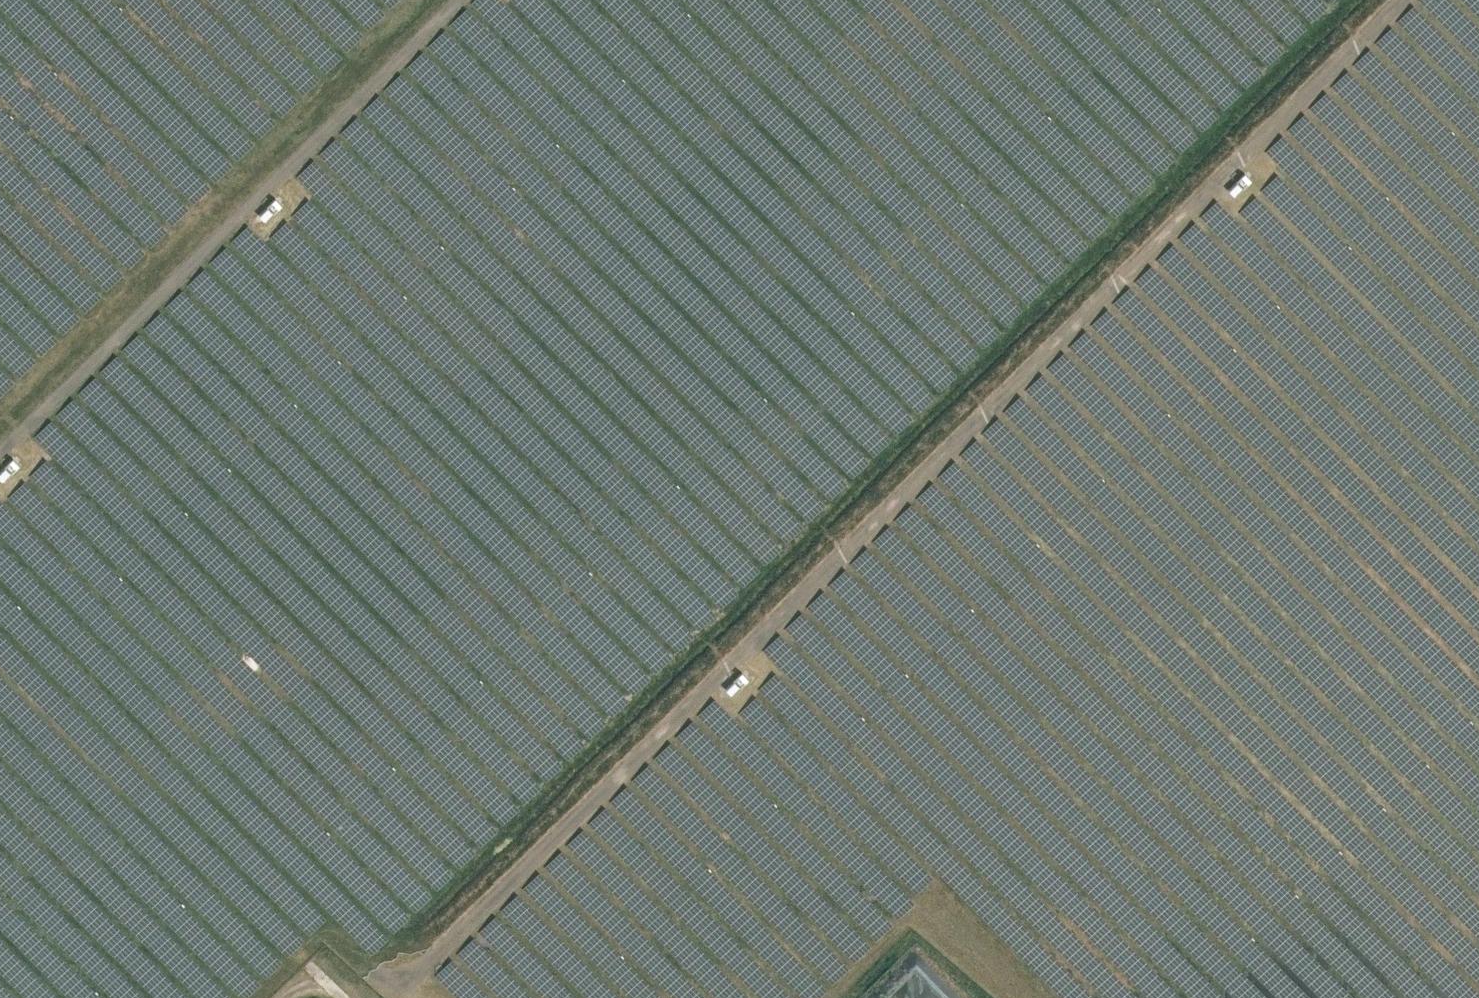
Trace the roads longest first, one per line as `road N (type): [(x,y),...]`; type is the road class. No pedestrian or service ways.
road 1 (track): [(1397,0),(420,968)]
road 2 (track): [(0,452),(455,0)]

